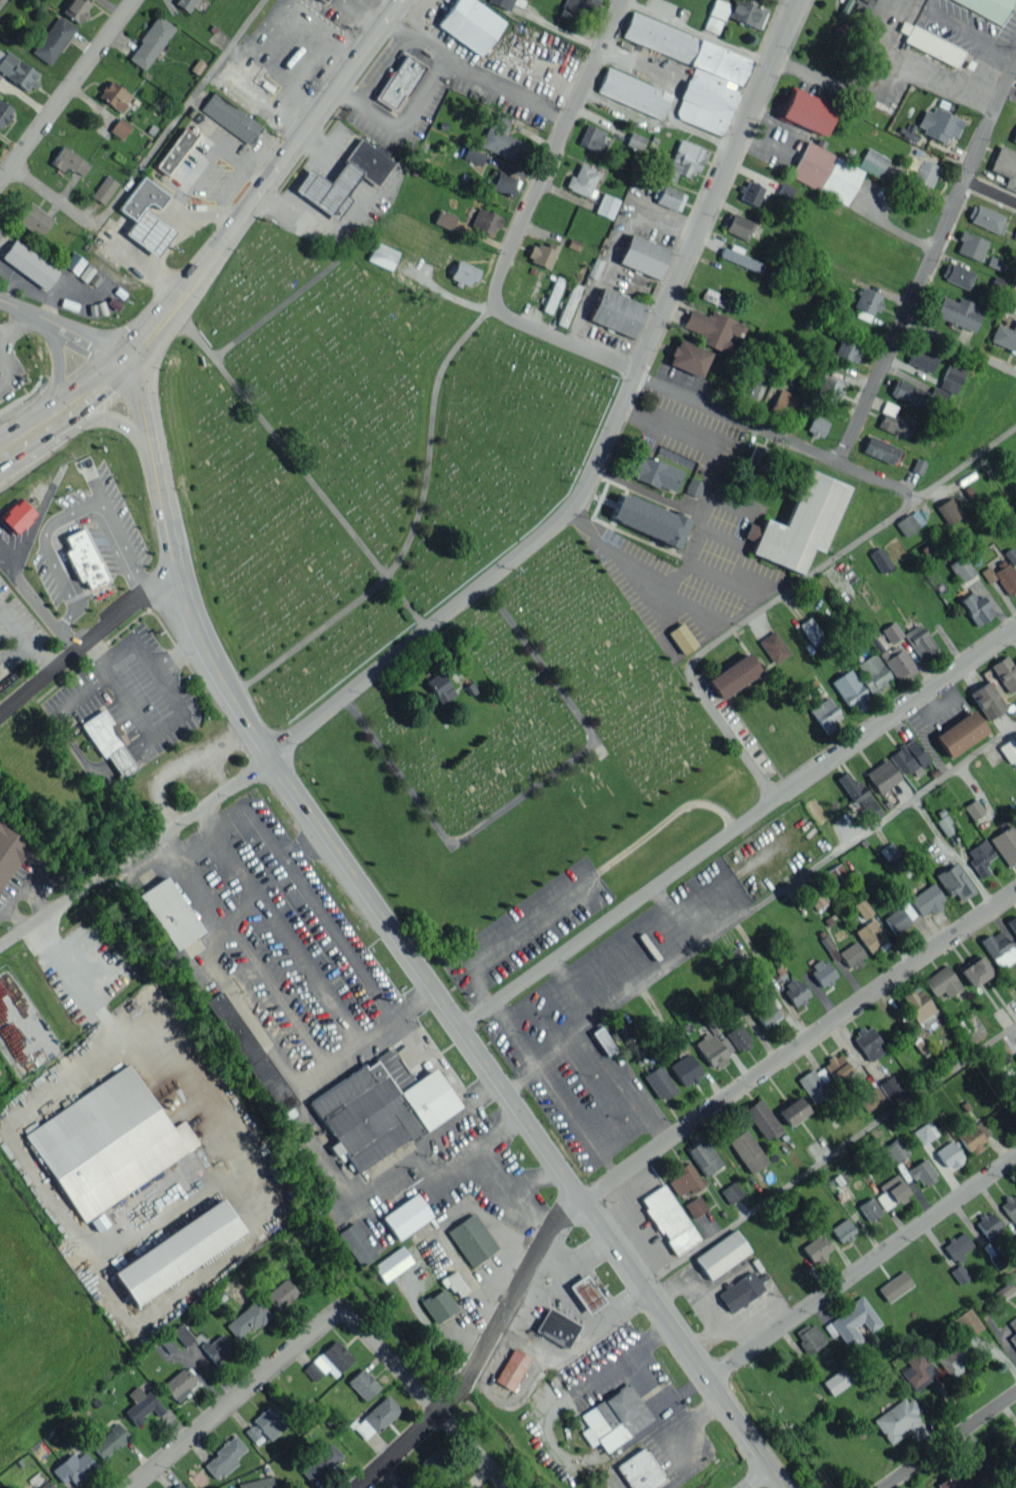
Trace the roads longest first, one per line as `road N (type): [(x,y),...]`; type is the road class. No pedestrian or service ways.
road 1 (primary): [(127,355),(177,576),(209,663),(786,1487)]
road 2 (residential): [(794,0),(581,491),(270,757)]
road 3 (residential): [(1015,891),(587,1204),(463,1387),(362,1487)]
road 4 (residential): [(1015,628),(463,1029)]
road 5 (residential): [(497,310),(920,498)]
road 6 (residential): [(920,498),(702,656),(692,675),(775,804)]
road 7 (residential): [(839,462),(1015,56)]
road 8 (primary): [(389,0),(127,355)]
road 9 (residential): [(1015,1159),(709,1378)]
road 10 (residential): [(621,0),(499,279),(497,310)]
road 11 (residential): [(270,757),(0,944)]
road 12 (residential): [(124,1487),(342,1308)]
road 13 (residential): [(342,1308),(506,1487)]
road 14 (residential): [(0,182),(134,0)]
road 15 (residential): [(177,576),(0,706)]
road 16 (residential): [(12,166),(182,286)]
road 17 (residential): [(880,1487),(1015,1390)]
road 18 (primary): [(127,355),(0,438)]
road 19 (residential): [(127,355),(0,298)]
road 20 (residential): [(901,319),(1015,375)]

